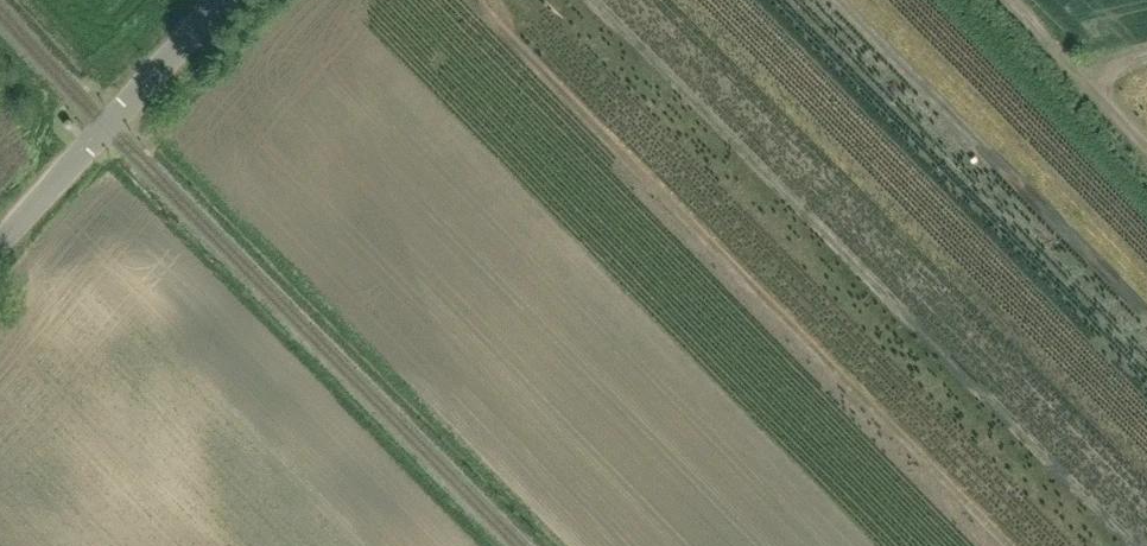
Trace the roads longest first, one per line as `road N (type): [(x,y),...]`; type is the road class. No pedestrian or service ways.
road 1 (residential): [(226,0),(0,245)]

